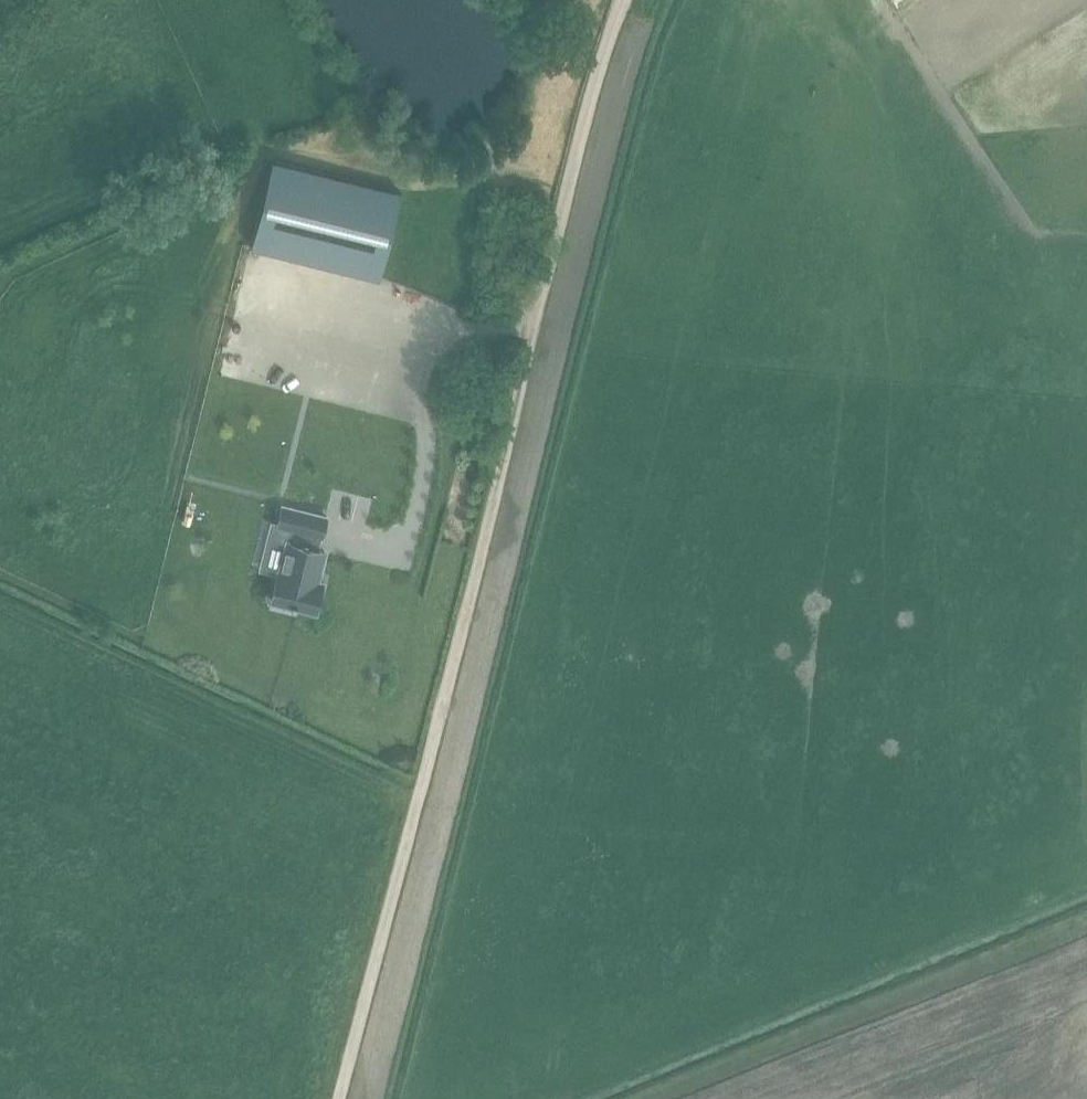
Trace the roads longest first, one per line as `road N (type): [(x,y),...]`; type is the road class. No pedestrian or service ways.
road 1 (track): [(340,1098),(478,571),(571,159),(620,0)]

